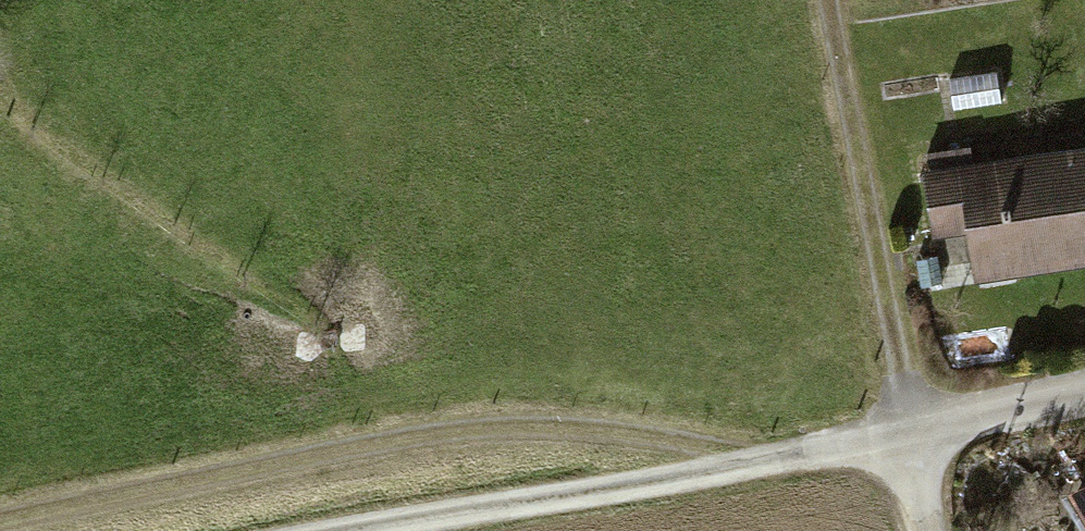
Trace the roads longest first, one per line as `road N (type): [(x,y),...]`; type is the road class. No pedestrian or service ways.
road 1 (track): [(1084,390),(291,530)]
road 2 (track): [(755,453),(586,419),(418,425),(0,514)]
road 3 (track): [(829,0),(929,530)]

